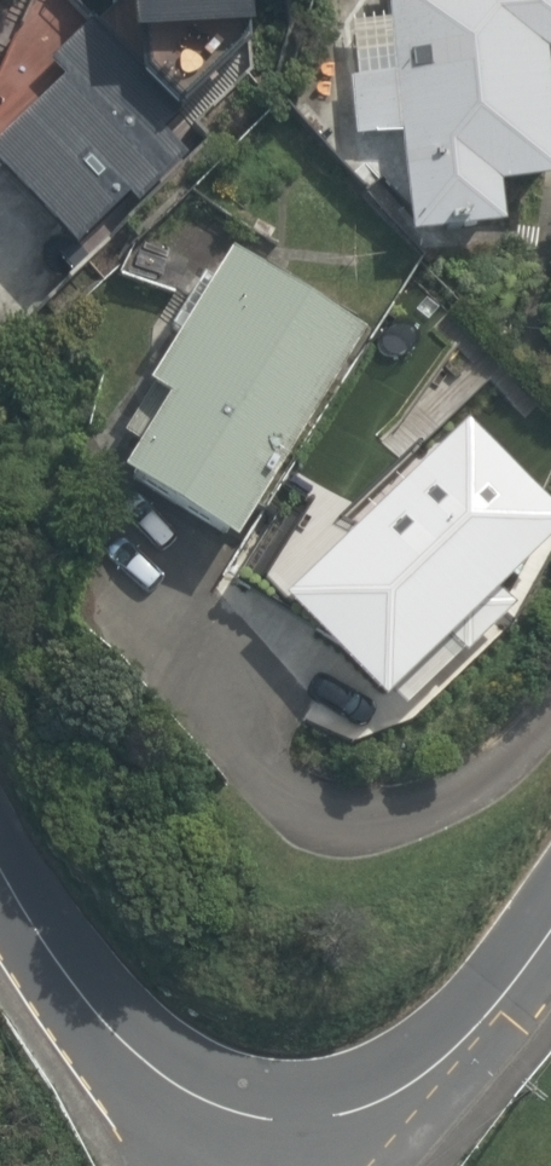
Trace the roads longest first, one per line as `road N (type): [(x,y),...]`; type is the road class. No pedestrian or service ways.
road 1 (residential): [(248,1127),(319,1123),(377,1099),(550,935)]
road 2 (residential): [(0,942),(16,972),(152,1087),(248,1127)]

